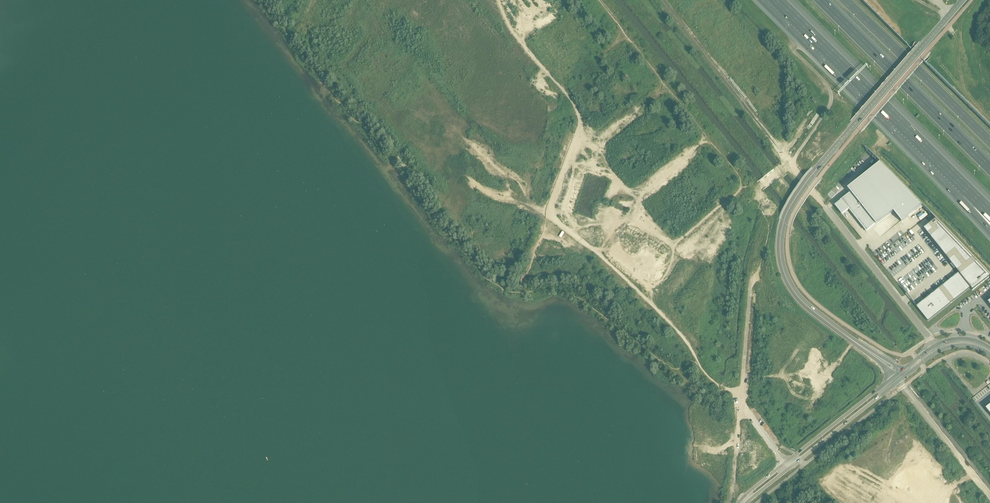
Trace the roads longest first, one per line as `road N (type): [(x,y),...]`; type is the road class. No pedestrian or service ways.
road 1 (tertiary): [(855,125),(798,195),(780,246),(797,294),(867,351)]
road 2 (motorway): [(774,0),(968,192)]
road 3 (track): [(549,214),(651,304),(706,374),(740,402)]
road 4 (motorway): [(989,170),(818,0)]
road 5 (unclassified): [(933,345),(791,163)]
road 6 (unclassified): [(694,274),(826,439)]
road 7 (motorway): [(989,142),(844,0)]
road 8 (residential): [(513,45),(457,207)]
road 9 (tertiary): [(855,125),(964,0)]
road 10 (residential): [(415,152),(461,0)]
road 11 (residential): [(590,145),(545,266)]
road 12 (residential): [(384,62),(302,34),(313,0)]

